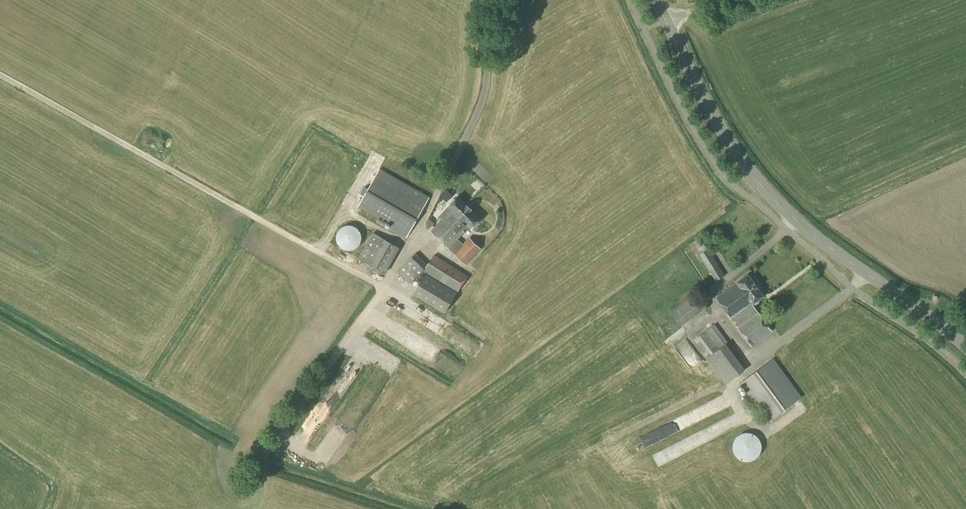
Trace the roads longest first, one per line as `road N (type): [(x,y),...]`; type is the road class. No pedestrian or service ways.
road 1 (tertiary): [(965,348),(803,227),(749,171),(666,22)]
road 2 (track): [(454,183),(484,99),(495,0)]

